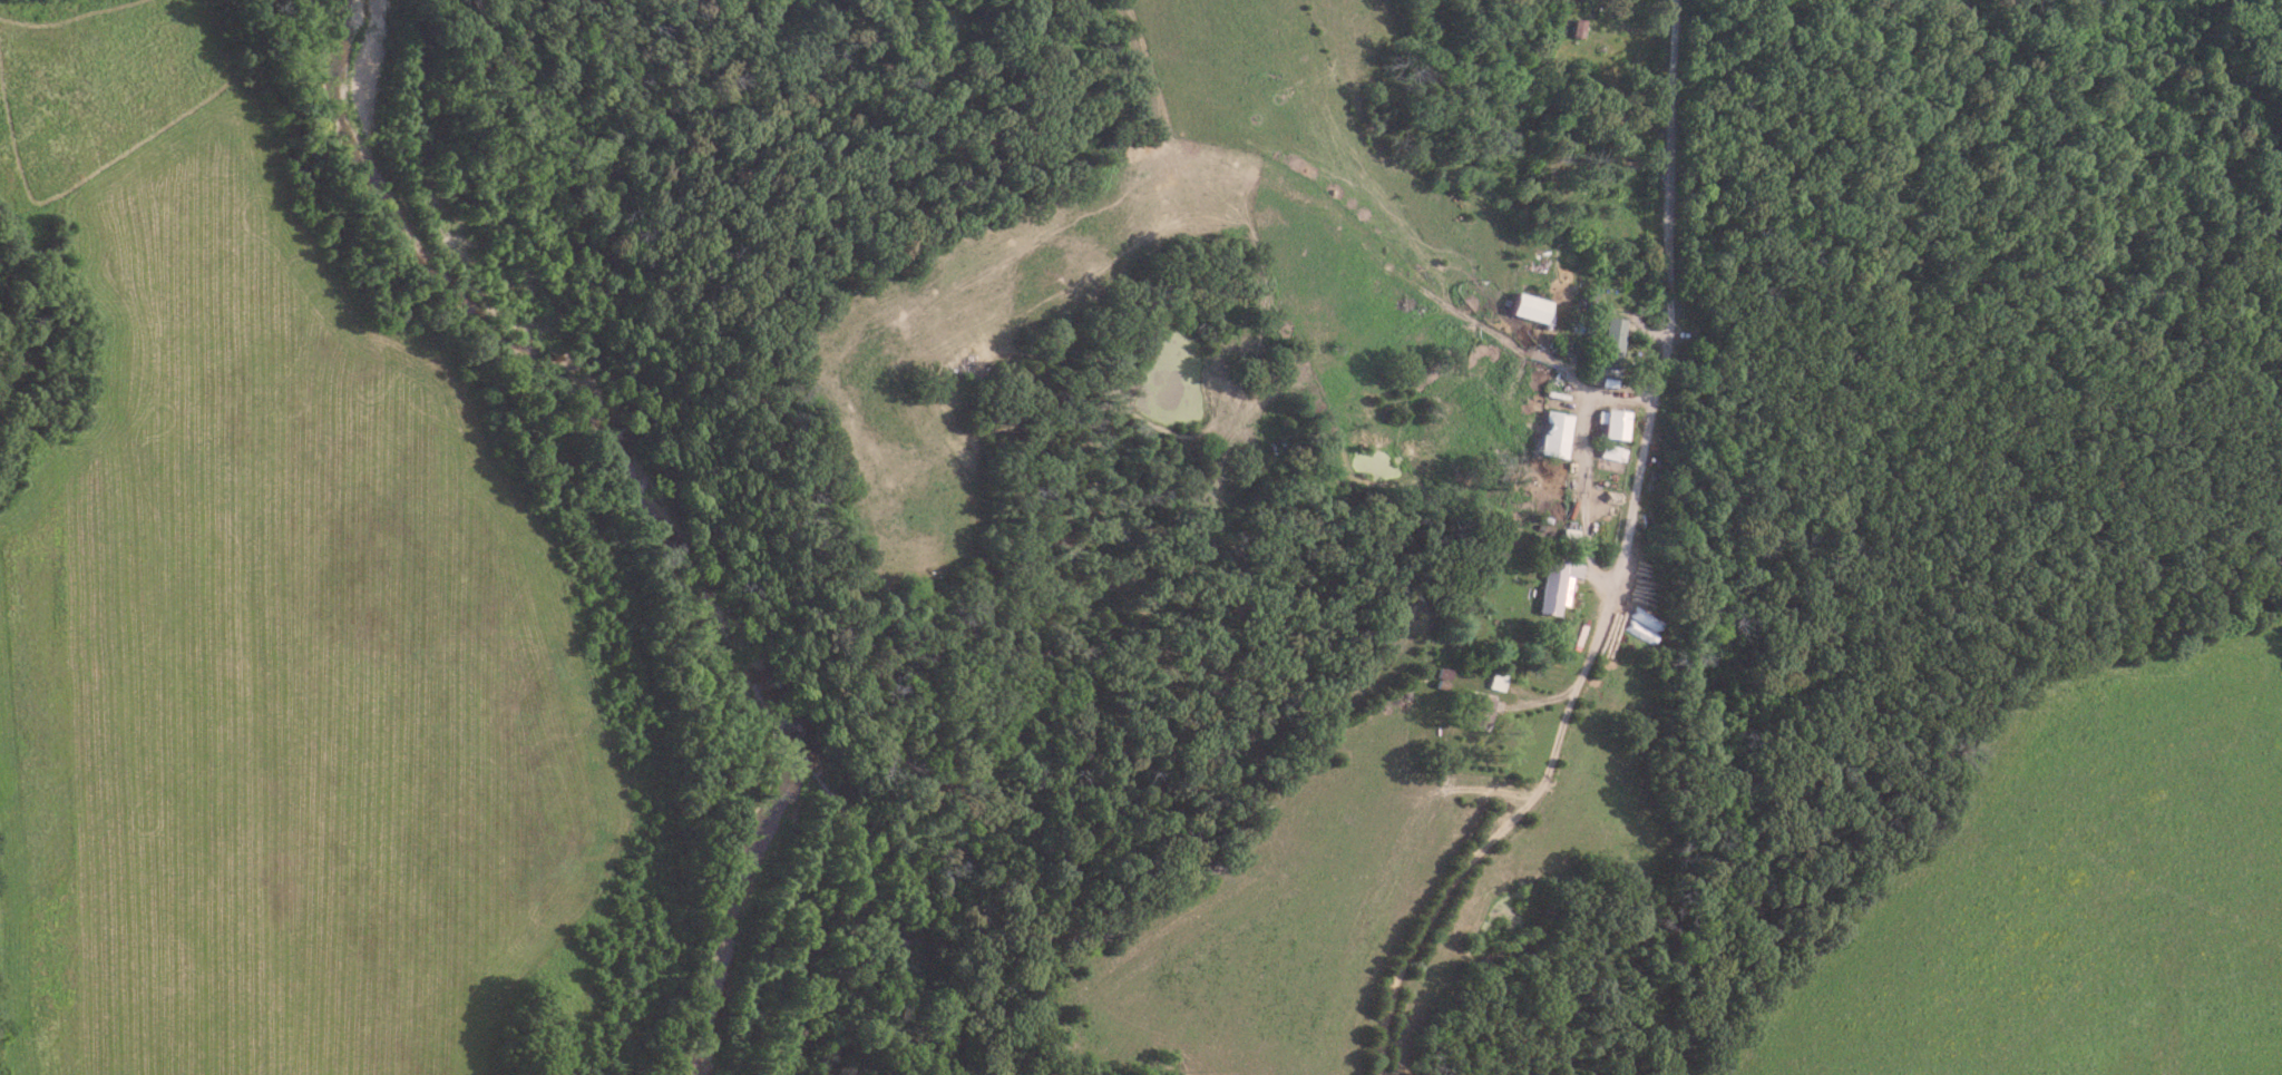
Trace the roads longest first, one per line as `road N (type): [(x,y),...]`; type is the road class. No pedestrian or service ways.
road 1 (residential): [(1375,1074),(1407,958),(1462,868),(1543,783),(1607,610),(1660,367),(1678,0)]

